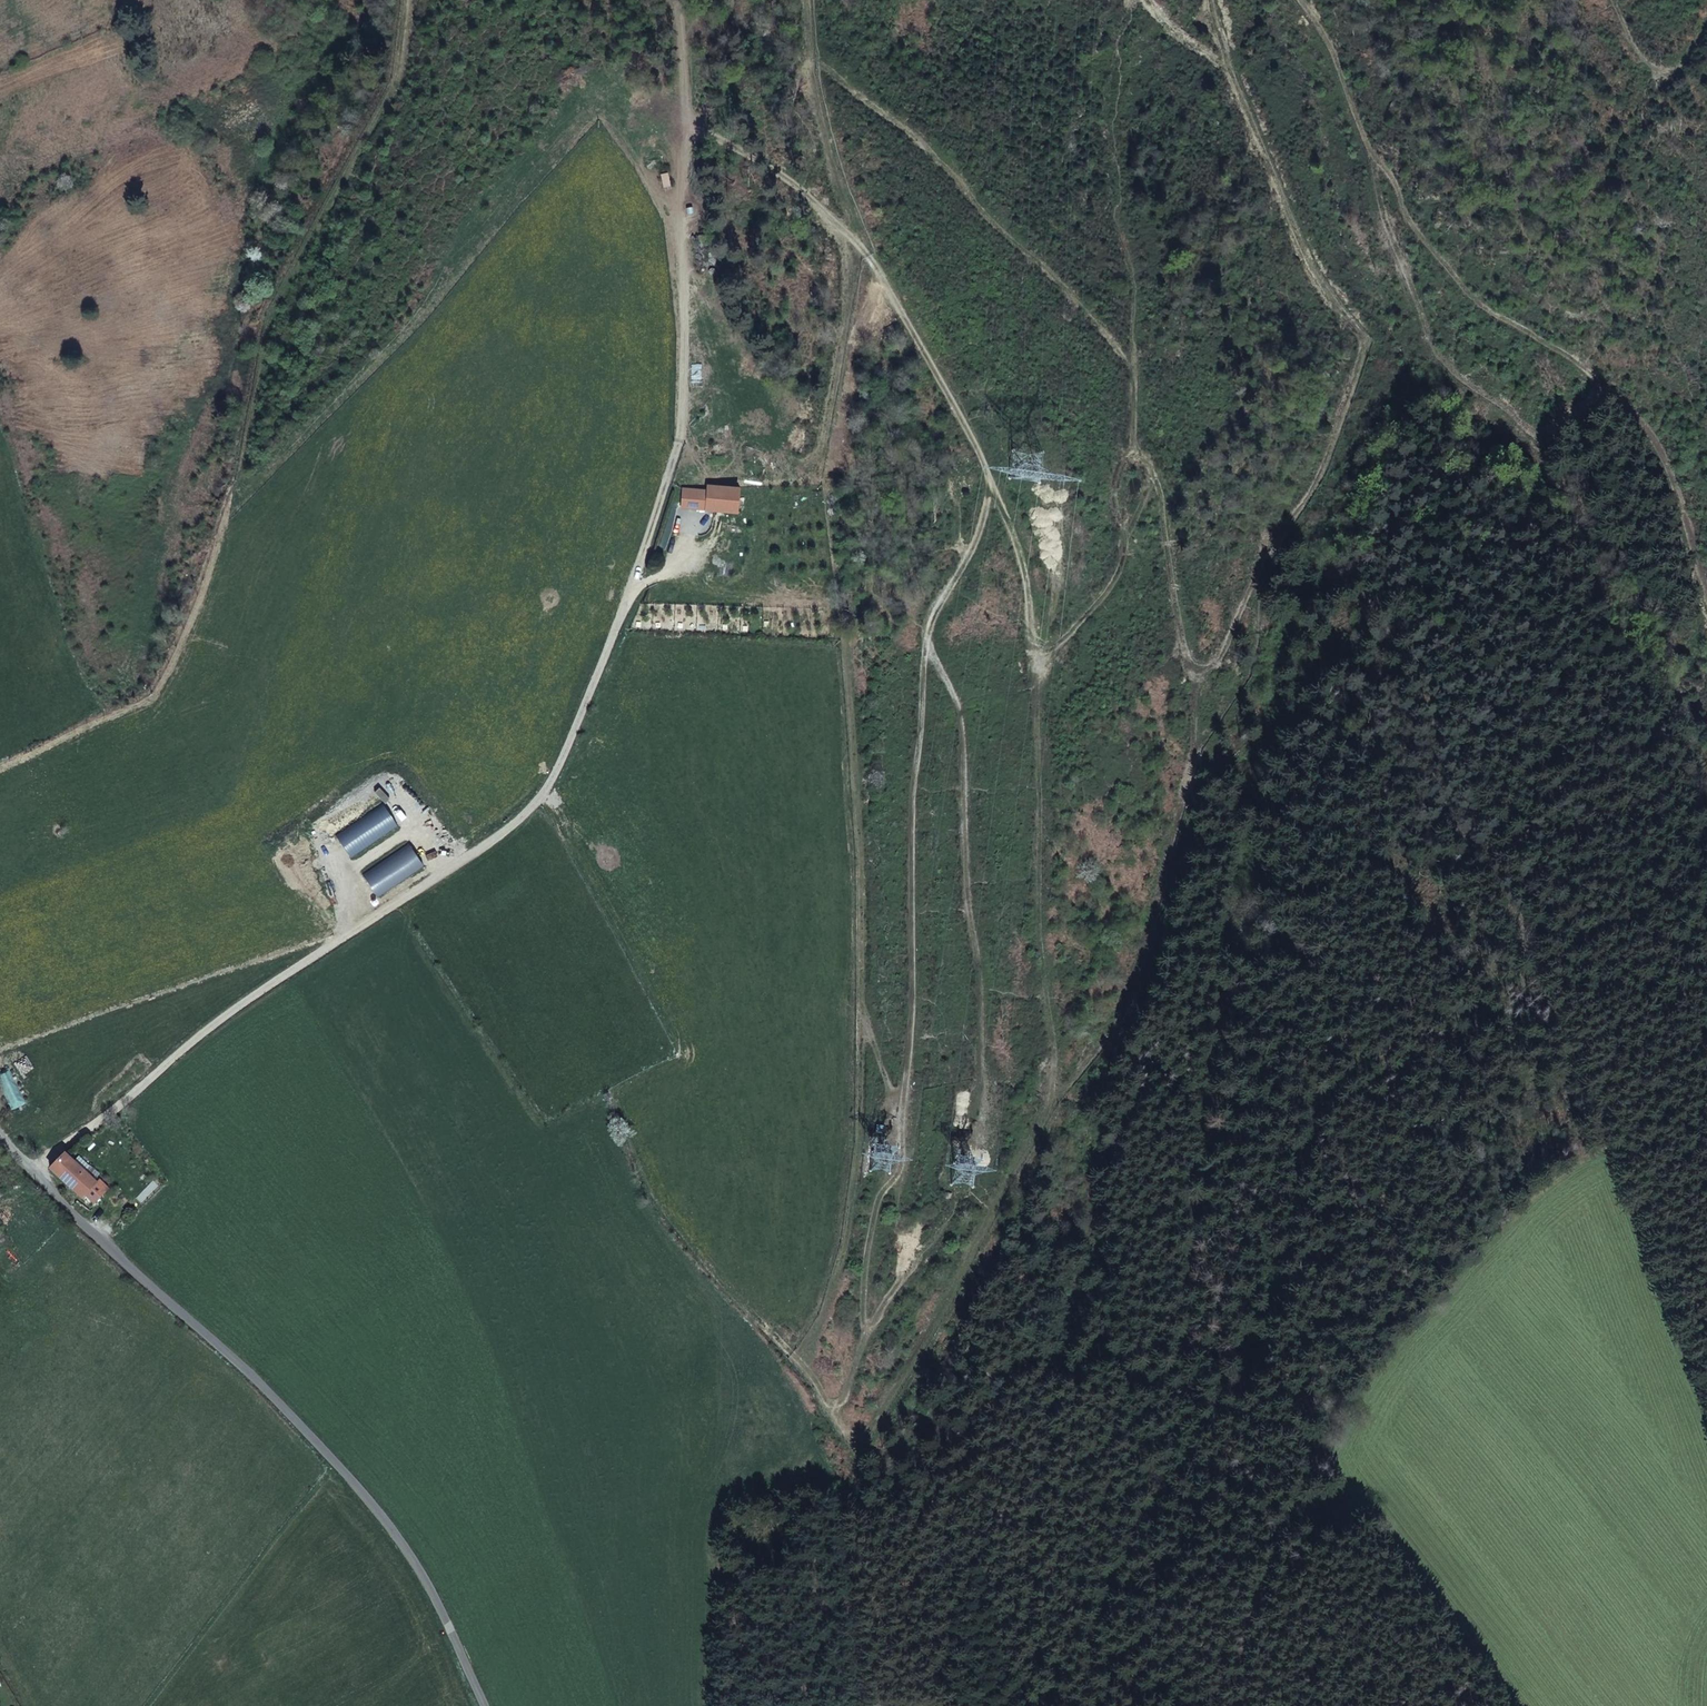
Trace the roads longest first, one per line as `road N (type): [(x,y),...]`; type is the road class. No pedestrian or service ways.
road 1 (track): [(30,1170),(179,1046),(541,800),(648,550)]
road 2 (unclassified): [(488,1705),(383,1517),(252,1371),(0,1143)]

